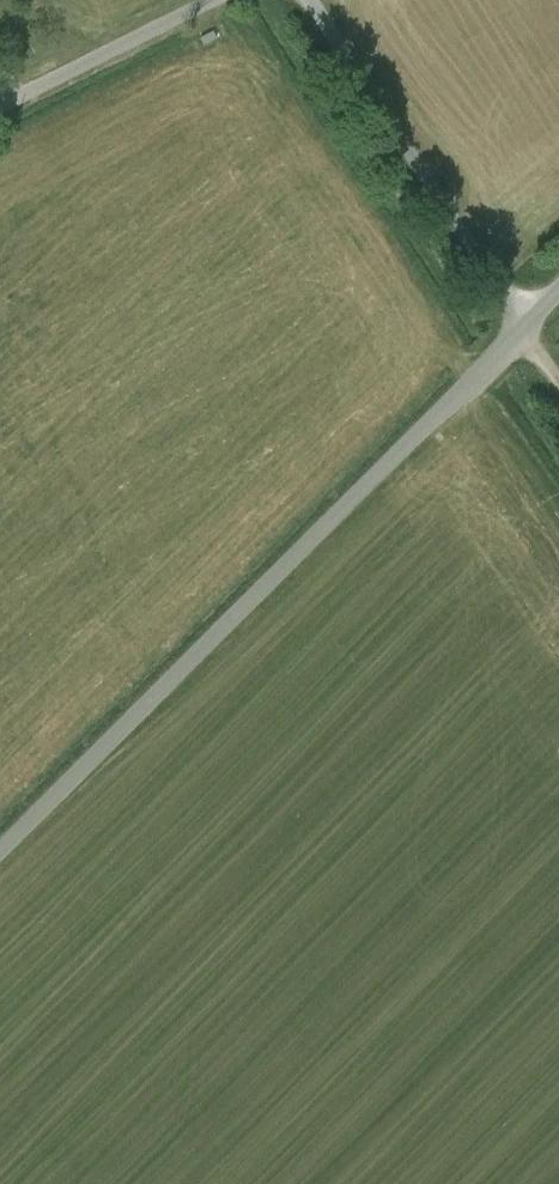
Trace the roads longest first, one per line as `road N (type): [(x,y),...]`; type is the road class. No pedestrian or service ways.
road 1 (unclassified): [(525,326),(0,850)]
road 2 (unclassified): [(525,326),(307,0)]
road 3 (unclassified): [(212,0),(0,103)]

